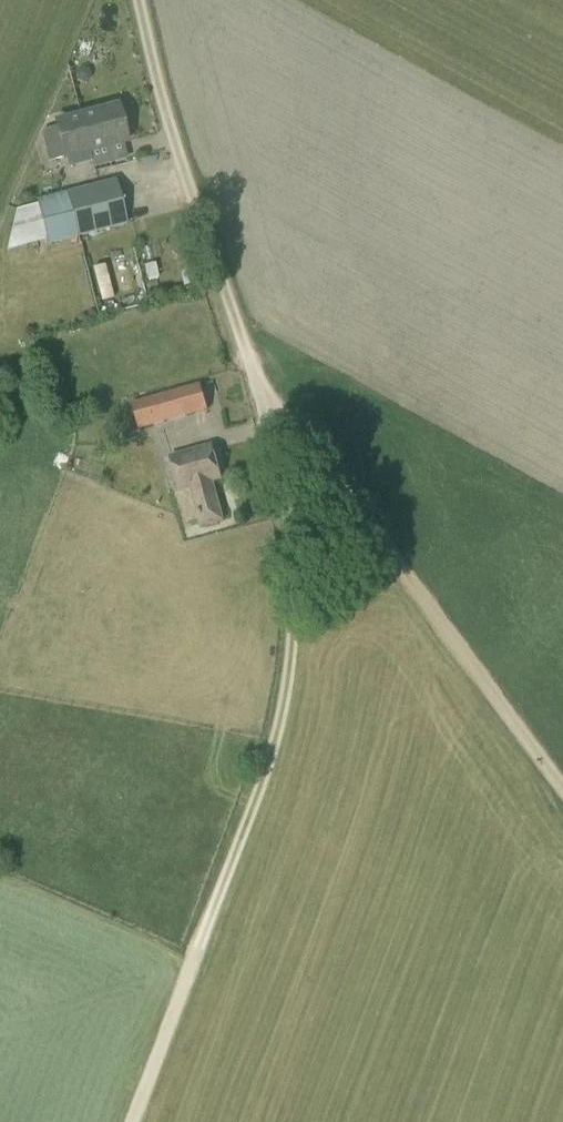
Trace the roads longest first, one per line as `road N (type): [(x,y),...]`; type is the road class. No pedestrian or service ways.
road 1 (track): [(194,954),(265,768),(288,663),(285,510),(256,386)]
road 2 (track): [(562,790),(315,450),(256,386)]
road 3 (track): [(256,386),(202,247),(139,0)]
road 4 (unclassified): [(130,1121),(194,954)]

